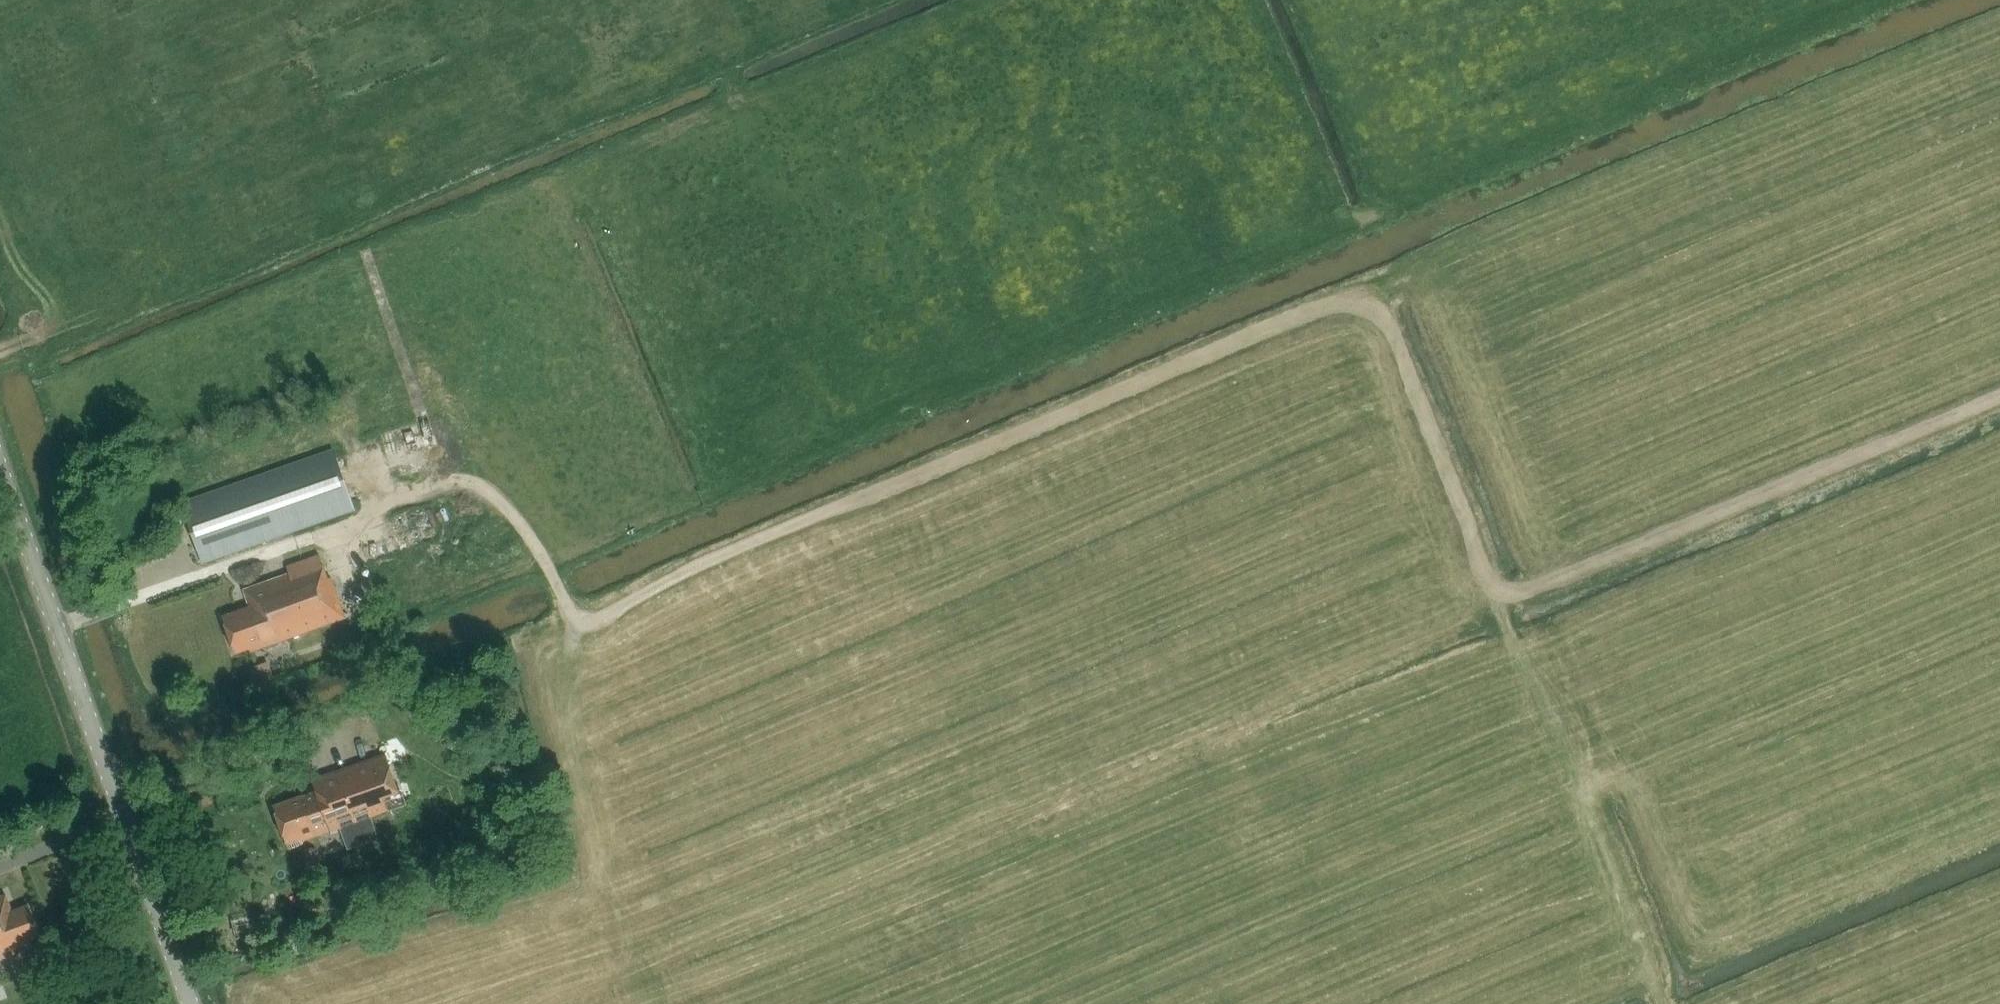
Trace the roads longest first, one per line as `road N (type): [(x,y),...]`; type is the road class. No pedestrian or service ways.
road 1 (tertiary): [(190,1003),(0,452)]

